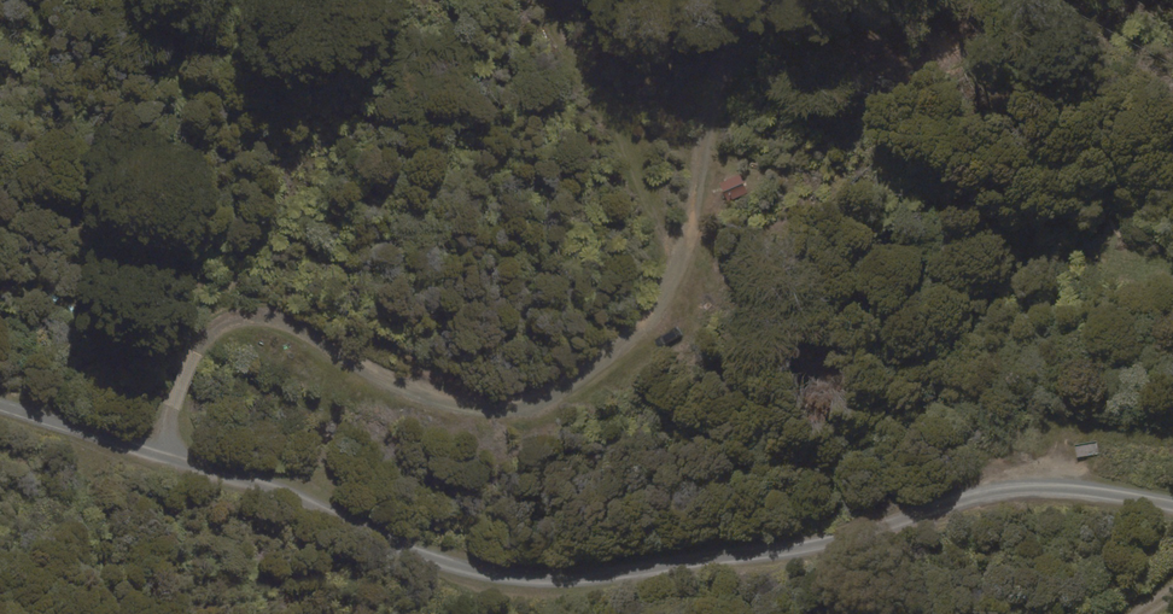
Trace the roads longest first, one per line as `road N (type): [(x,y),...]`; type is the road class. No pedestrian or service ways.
road 1 (unclassified): [(153,455),(483,574),(589,578),(807,545),(986,494),(1078,491),(1172,505)]
road 2 (unclassified): [(153,455),(197,351),(221,322),(244,316),(460,400),(525,409),(560,396),(654,321),(682,265),(711,122),(787,0)]
road 3 (unclassified): [(0,406),(153,455)]

